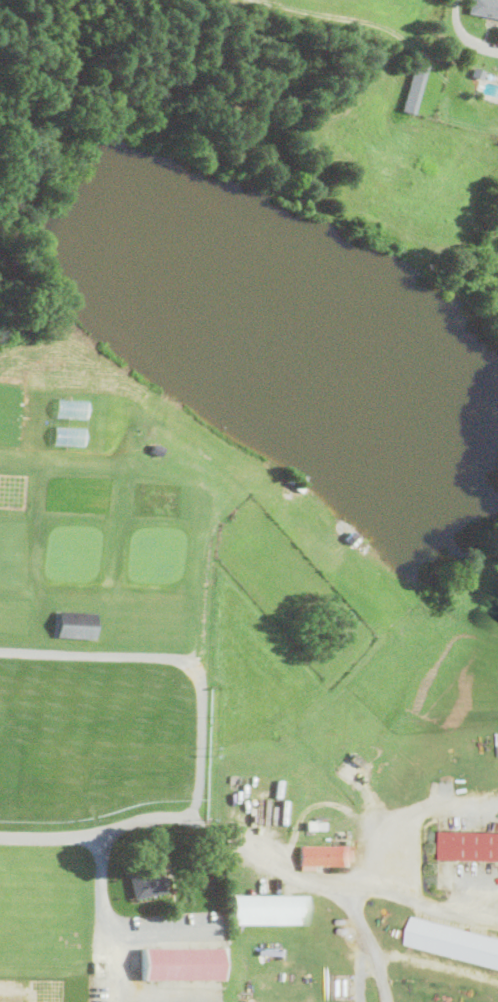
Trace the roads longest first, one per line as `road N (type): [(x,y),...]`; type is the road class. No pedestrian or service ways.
road 1 (residential): [(202,824),(296,877),(497,918)]
road 2 (residential): [(0,835),(97,833),(160,814),(202,824)]
road 3 (residential): [(345,885),(376,950),(387,1001)]

